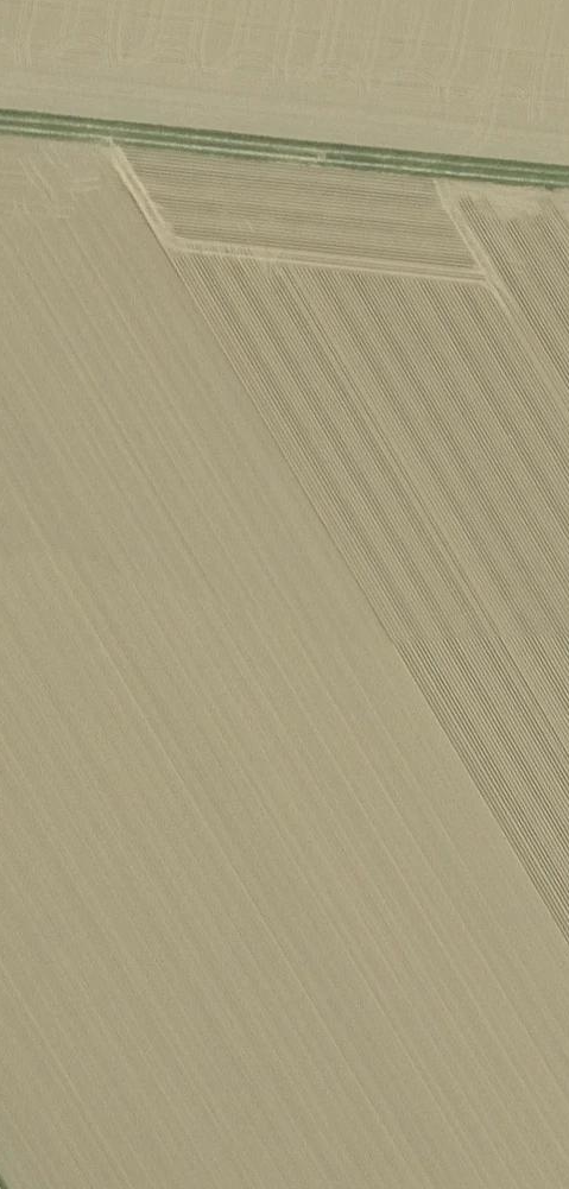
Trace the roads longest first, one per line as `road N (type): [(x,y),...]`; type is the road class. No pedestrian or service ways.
road 1 (track): [(568,143),(0,110)]

